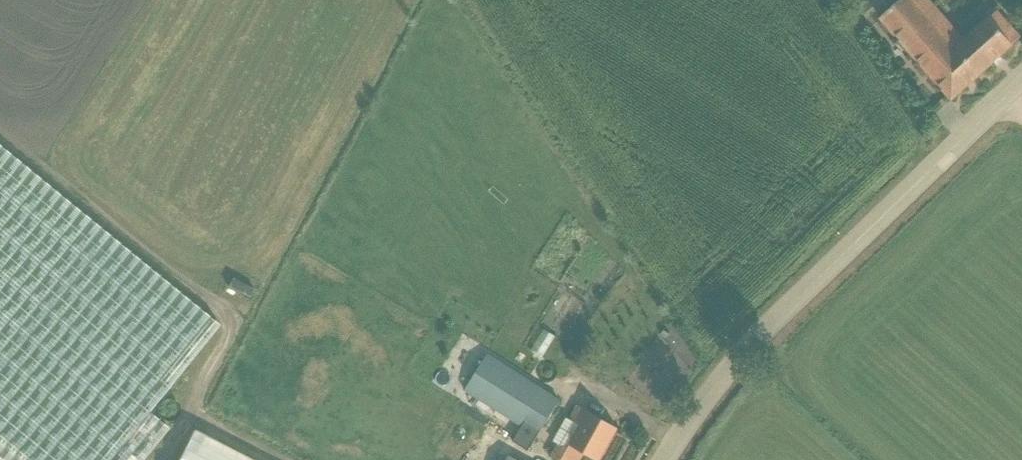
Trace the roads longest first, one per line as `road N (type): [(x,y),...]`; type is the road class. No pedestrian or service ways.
road 1 (tertiary): [(1021,81),(738,363),(666,459)]

